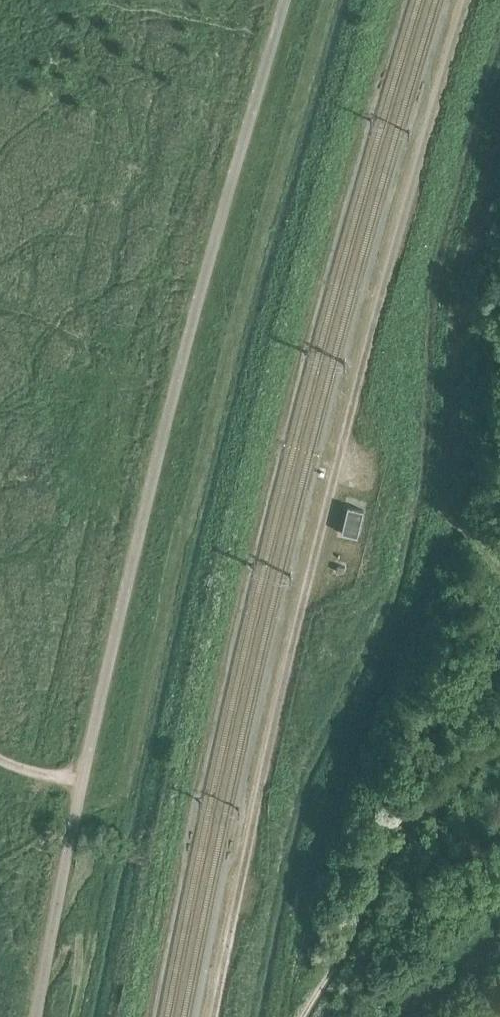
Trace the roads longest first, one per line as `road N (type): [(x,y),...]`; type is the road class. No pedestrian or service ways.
road 1 (track): [(213,1016),(321,539),(468,0)]
road 2 (track): [(77,783),(148,464),(272,0)]
road 3 (track): [(77,783),(33,1016)]

